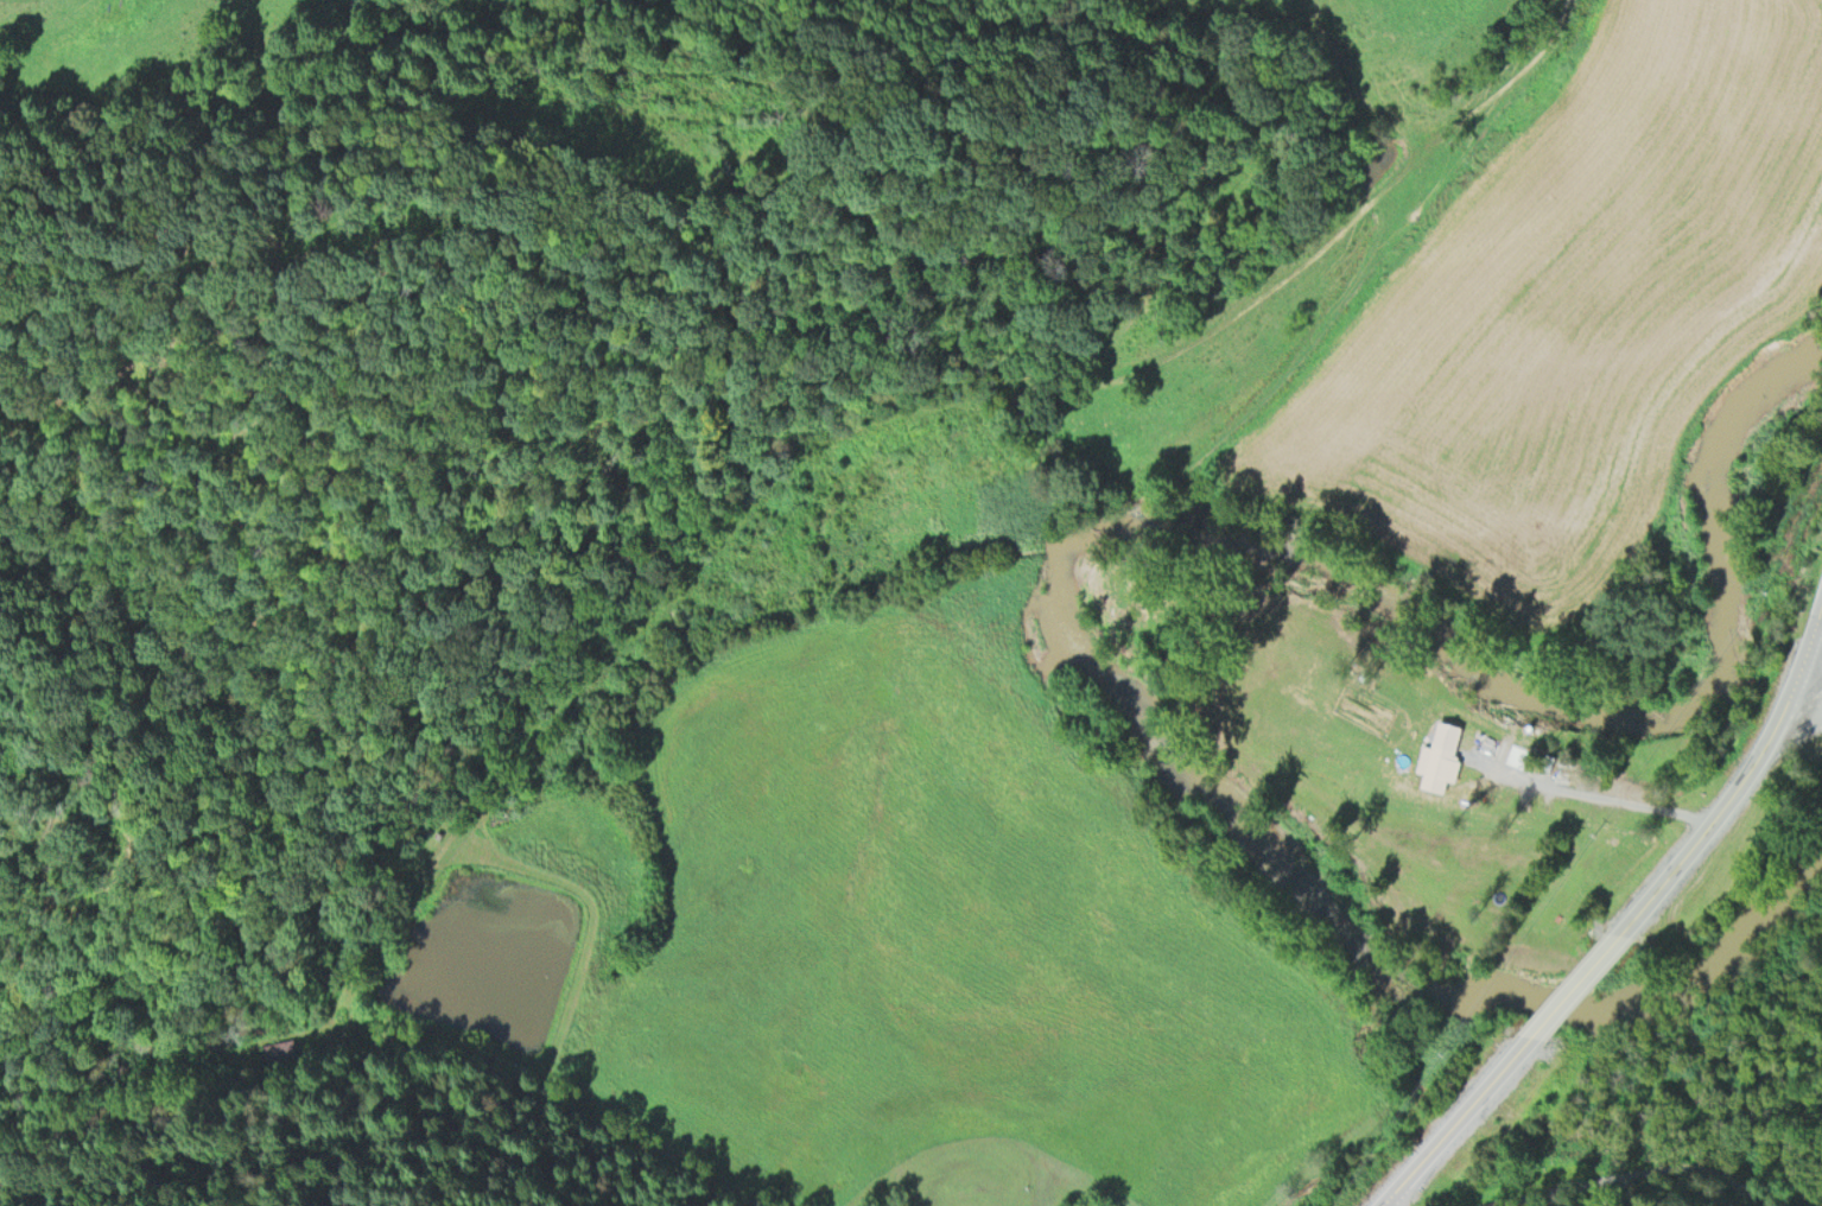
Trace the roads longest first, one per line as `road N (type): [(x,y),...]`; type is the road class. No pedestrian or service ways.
road 1 (track): [(353,1011),(349,963),(447,798),(785,472),(909,412),(998,399),(1129,357),(1250,298),(1485,99),(1547,38),(1566,0)]
road 2 (residential): [(727,1205),(631,1128),(431,1024),(353,1011)]
road 3 (track): [(0,812),(126,833),(134,862),(128,931),(77,967),(0,995)]
road 4 (track): [(0,1090),(25,1096),(112,1081),(252,1030),(353,1011)]
road 5 (primary): [(1630,922),(1756,772),(1808,659)]
road 6 (residential): [(1756,1205),(1746,1188),(1693,1168),(1558,1186),(1492,1205)]
road 7 (primary): [(1376,1205),(1510,1067)]
road 8 (primary): [(1510,1067),(1630,922)]

